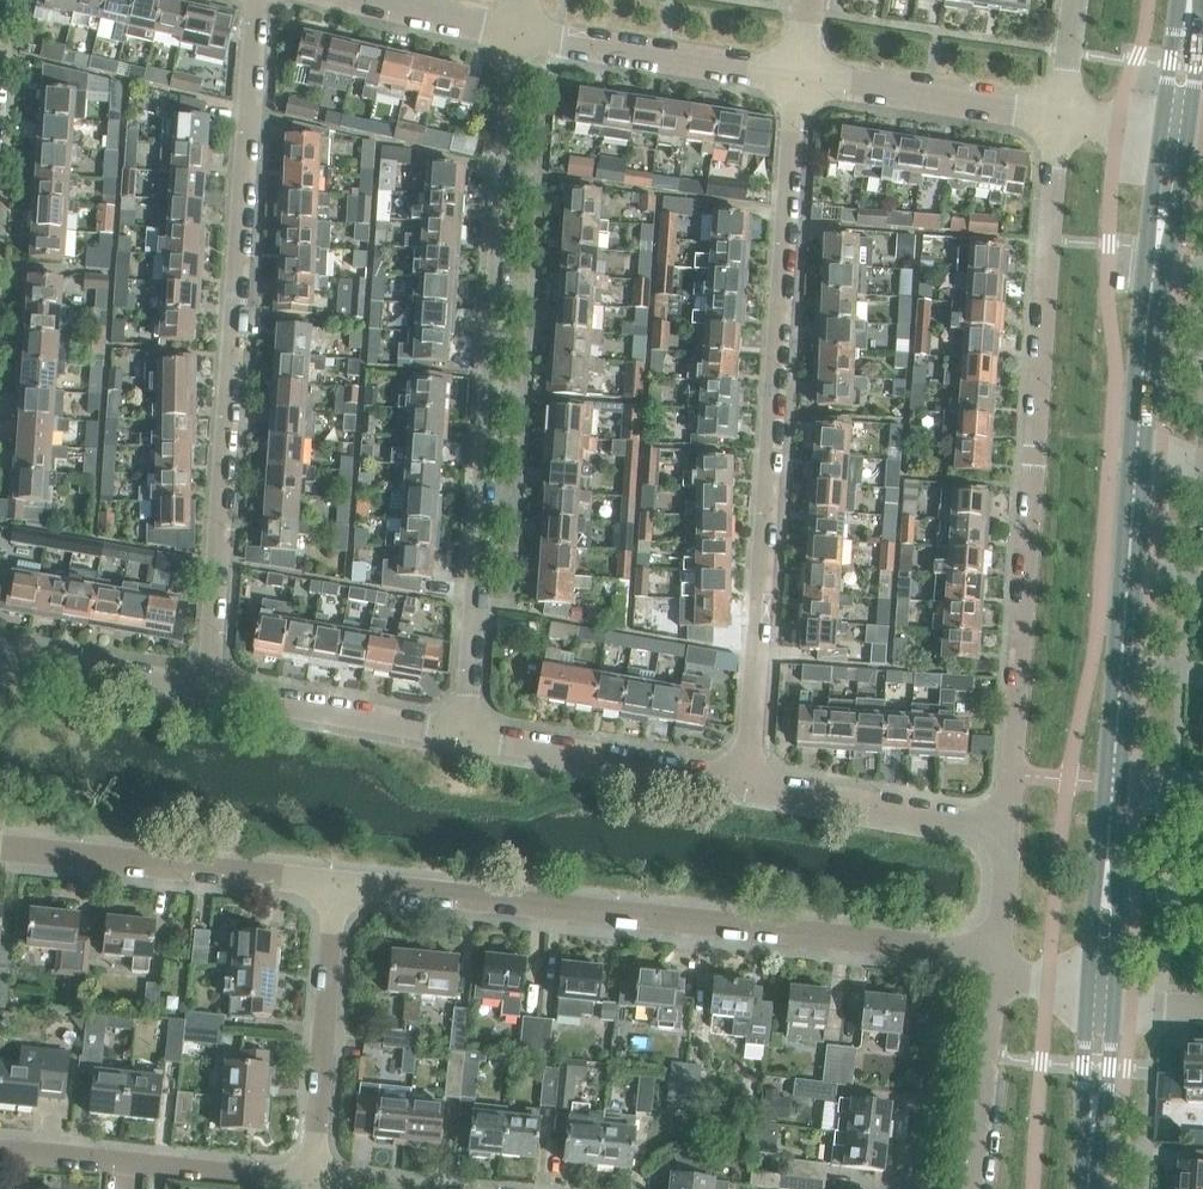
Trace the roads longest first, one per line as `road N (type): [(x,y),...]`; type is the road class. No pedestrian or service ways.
road 1 (residential): [(1062,114),(1007,830)]
road 2 (residential): [(743,781),(781,456),(797,76)]
road 3 (residential): [(478,724),(520,35)]
road 4 (residential): [(215,680),(256,0)]
road 5 (residential): [(337,881),(943,946),(995,963)]
road 6 (tertiary): [(1140,464),(1174,125)]
road 7 (residential): [(0,850),(337,881)]
road 8 (tertiary): [(1113,782),(1140,464)]
road 9 (residential): [(0,1152),(310,1176)]
road 10 (residential): [(310,1176),(337,881)]
road 11 (residential): [(797,76),(520,35)]
road 12 (residential): [(478,724),(743,781)]
road 13 (residential): [(743,781),(1007,830)]
road 14 (residential): [(1062,114),(797,76)]
road 15 (residential): [(215,680),(478,724)]
road 16 (residential): [(970,1188),(995,963)]
road 17 (residential): [(0,643),(215,680)]
road 18 (tertiary): [(1098,999),(1113,782)]
road 19 (tertiary): [(1087,1188),(1098,999)]
road 20 (residential): [(520,35),(344,0)]
road 21 (residential): [(466,1188),(310,1176)]
road 22 (residential): [(995,963),(1007,830)]
road 23 (tertiary): [(1174,125),(1191,0)]

